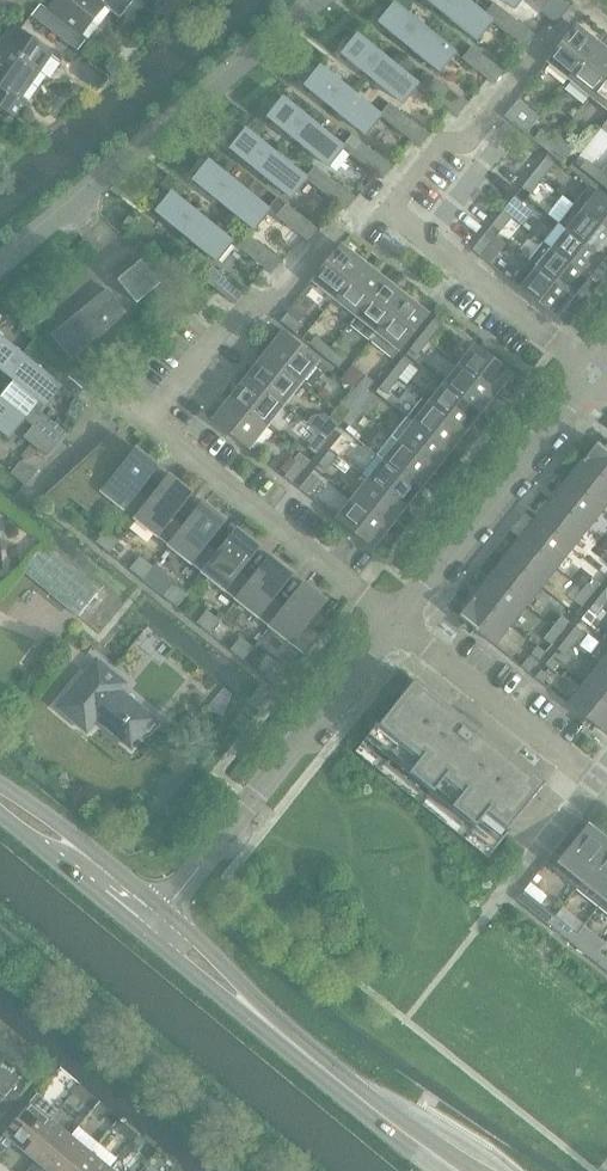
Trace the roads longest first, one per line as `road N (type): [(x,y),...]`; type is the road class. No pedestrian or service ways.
road 1 (residential): [(590,369),(385,208),(439,138),(469,141),(556,28)]
road 2 (residential): [(153,920),(390,619)]
road 3 (residential): [(390,619),(590,369)]
road 4 (residential): [(390,619),(147,416)]
road 5 (residential): [(147,416),(232,309),(281,298),(341,225)]
road 6 (residential): [(606,790),(390,619)]
road 7 (secondary): [(460,1170),(268,1021)]
road 8 (secondary): [(153,920),(0,799)]
road 9 (secondary): [(268,1021),(171,921),(153,920)]
road 10 (secondary): [(153,920),(161,943),(268,1021)]
road 11 (residential): [(50,469),(116,395),(147,416)]

